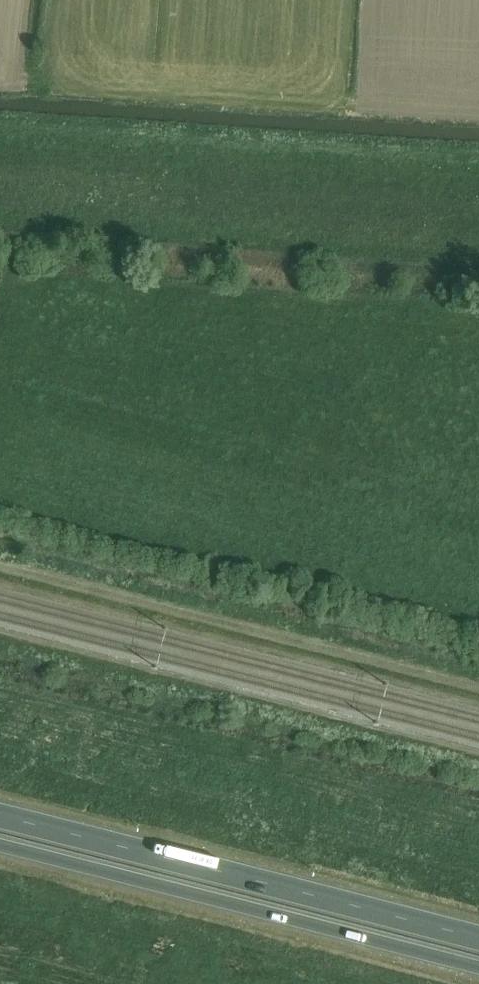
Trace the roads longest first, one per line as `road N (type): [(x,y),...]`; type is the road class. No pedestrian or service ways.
road 1 (track): [(478,688),(0,565)]
road 2 (trunk): [(0,852),(478,974)]
road 3 (trunk): [(478,939),(0,817)]

